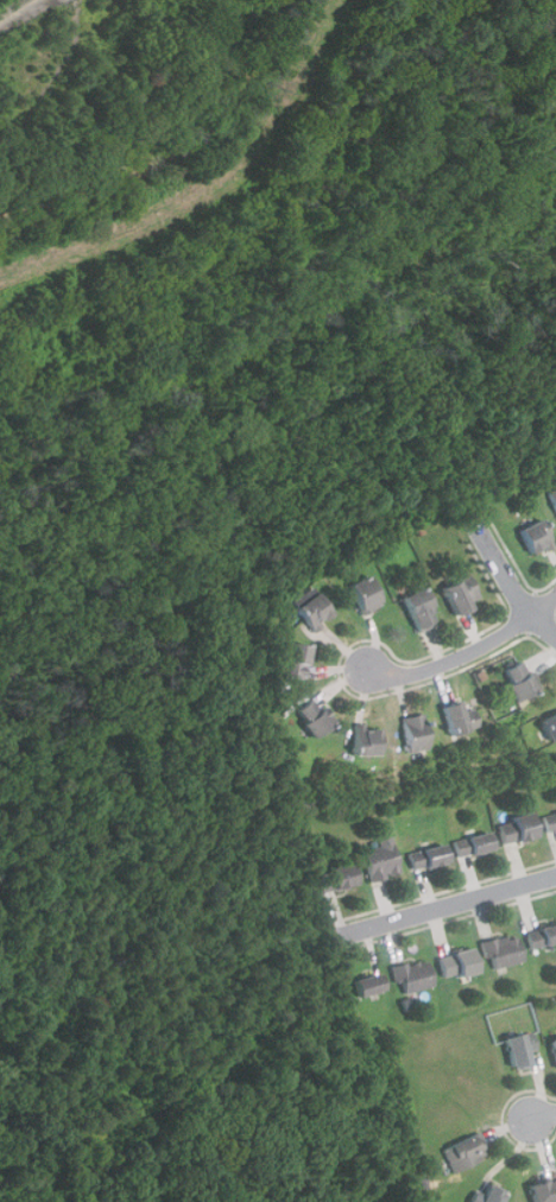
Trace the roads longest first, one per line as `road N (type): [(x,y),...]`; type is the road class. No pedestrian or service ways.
road 1 (residential): [(334,940),(555,878)]
road 2 (residential): [(367,672),(409,676),(454,662),(555,599)]
road 3 (residential): [(555,630),(470,507)]

